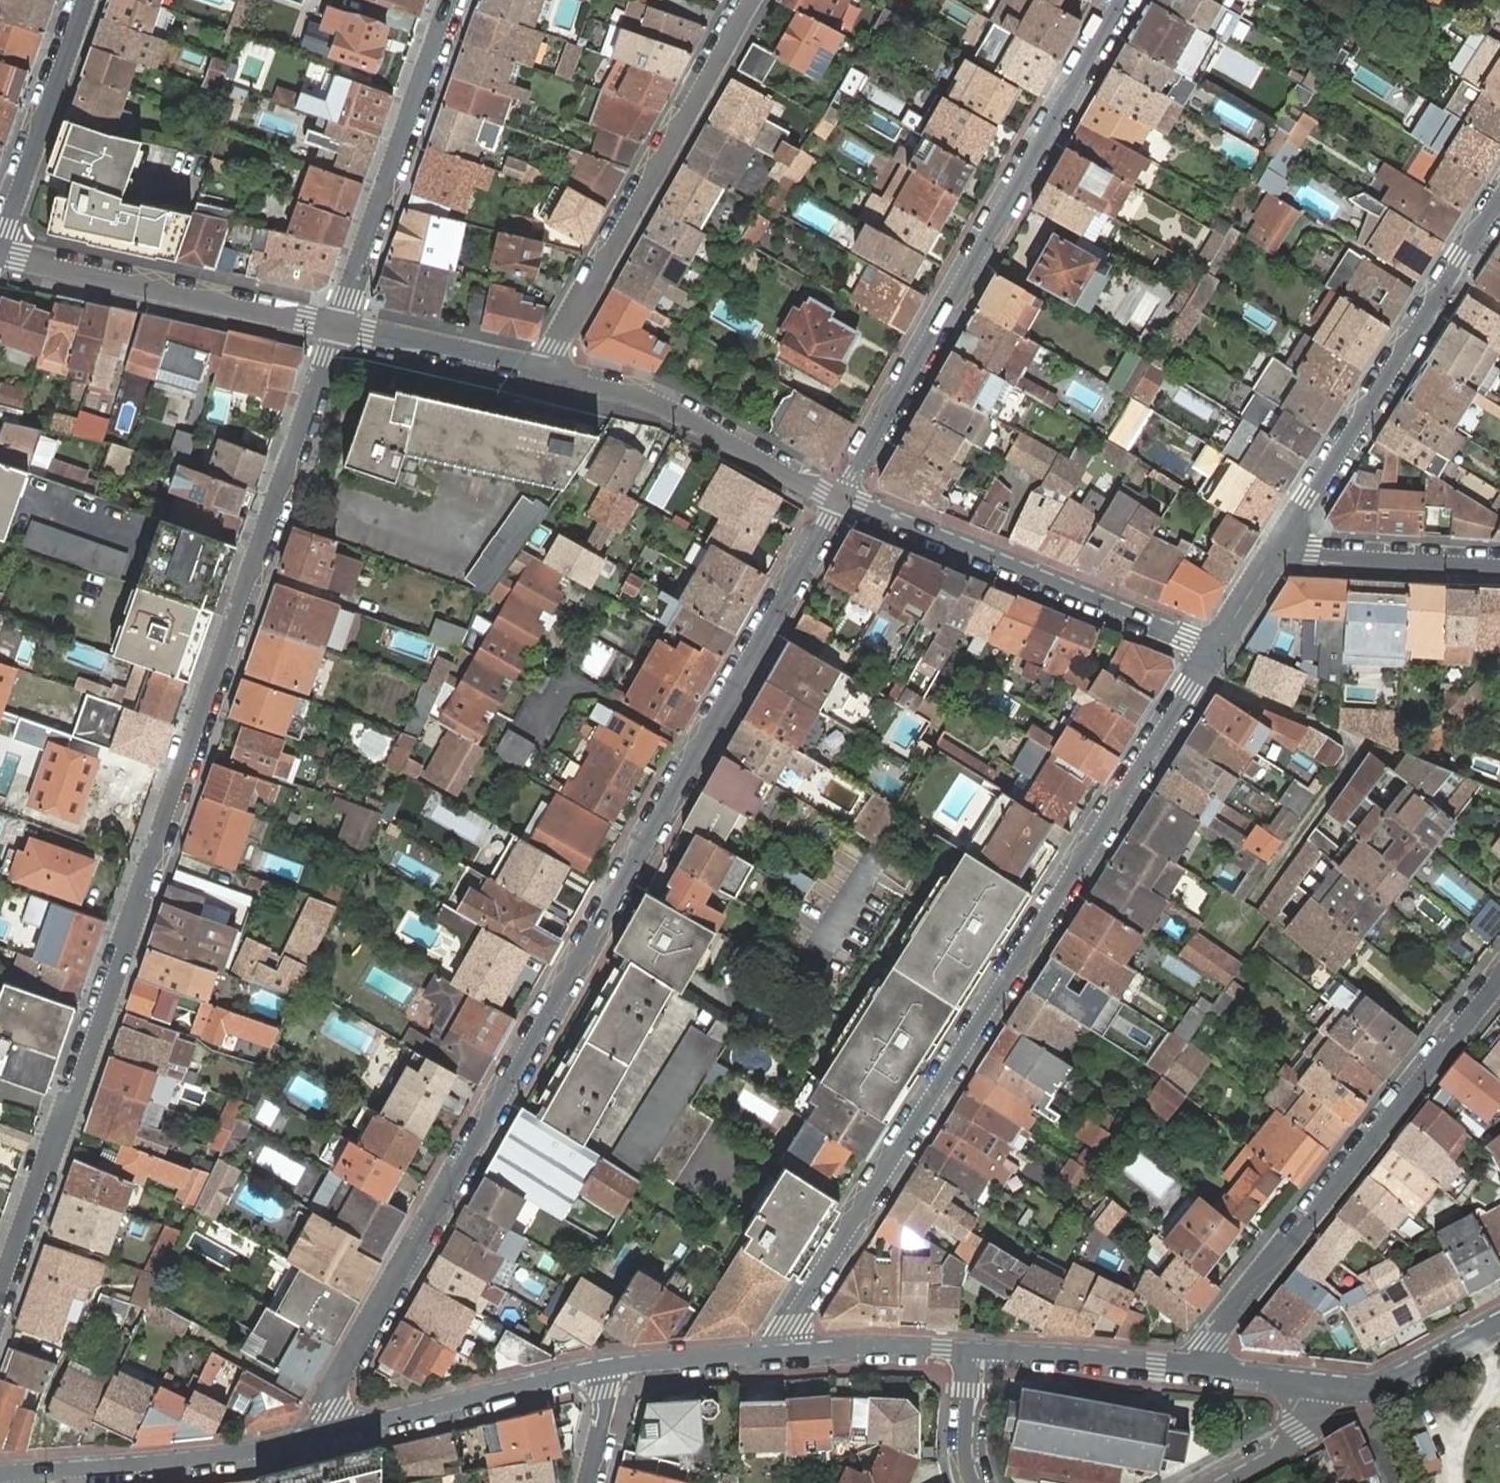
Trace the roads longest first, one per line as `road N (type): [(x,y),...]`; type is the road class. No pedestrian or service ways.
road 1 (residential): [(328,1437),(322,1411),(840,497)]
road 2 (residential): [(0,1300),(339,328)]
road 3 (residential): [(1214,650),(789,1324),(785,1350)]
road 4 (residential): [(1122,0),(840,497)]
road 5 (residential): [(1205,1367),(1208,1342),(1499,979)]
road 6 (residential): [(545,370),(747,0)]
road 7 (residential): [(840,497),(1214,650)]
road 8 (residential): [(453,0),(339,328)]
road 9 (residential): [(339,328),(0,254)]
road 10 (tertiary): [(328,1437),(262,1455),(0,1475)]
road 11 (residential): [(840,497),(661,404),(545,370)]
road 12 (residential): [(1285,539),(1449,275)]
road 13 (tertiary): [(602,1368),(328,1437)]
road 14 (residential): [(0,242),(84,0)]
road 15 (tertiary): [(1205,1367),(969,1349)]
road 16 (residential): [(1499,565),(1309,553),(1285,539)]
road 17 (residential): [(545,370),(339,328)]
road 18 (tertiary): [(1499,1324),(1386,1386),(1321,1384)]
road 19 (tertiary): [(969,1349),(785,1350)]
road 20 (tertiary): [(785,1350),(602,1368)]
road 21 (residential): [(1221,1482),(1297,1435),(1321,1384)]
road 22 (residential): [(969,1349),(964,1454),(972,1482)]
road 23 (residential): [(1214,650),(1285,539)]

